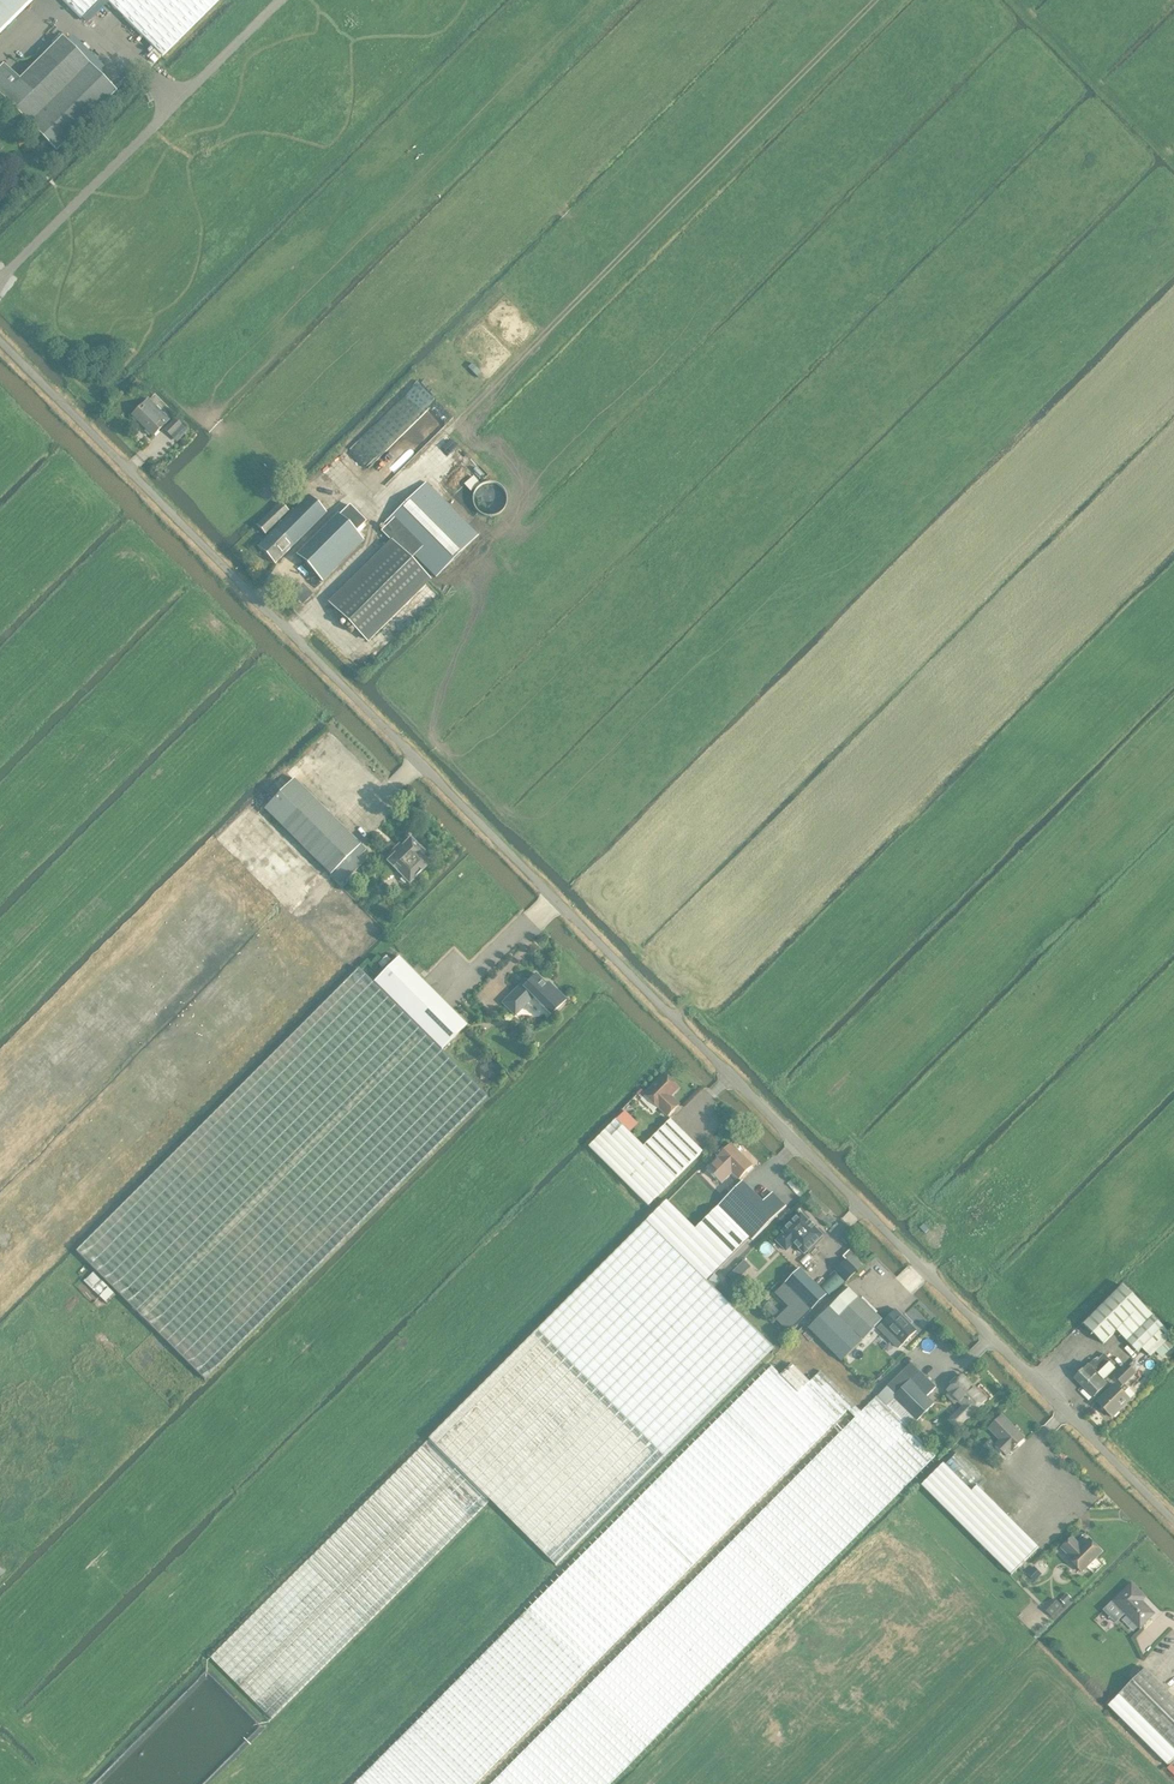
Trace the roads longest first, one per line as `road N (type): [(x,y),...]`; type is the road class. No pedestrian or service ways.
road 1 (unclassified): [(1173,1521),(0,343)]

